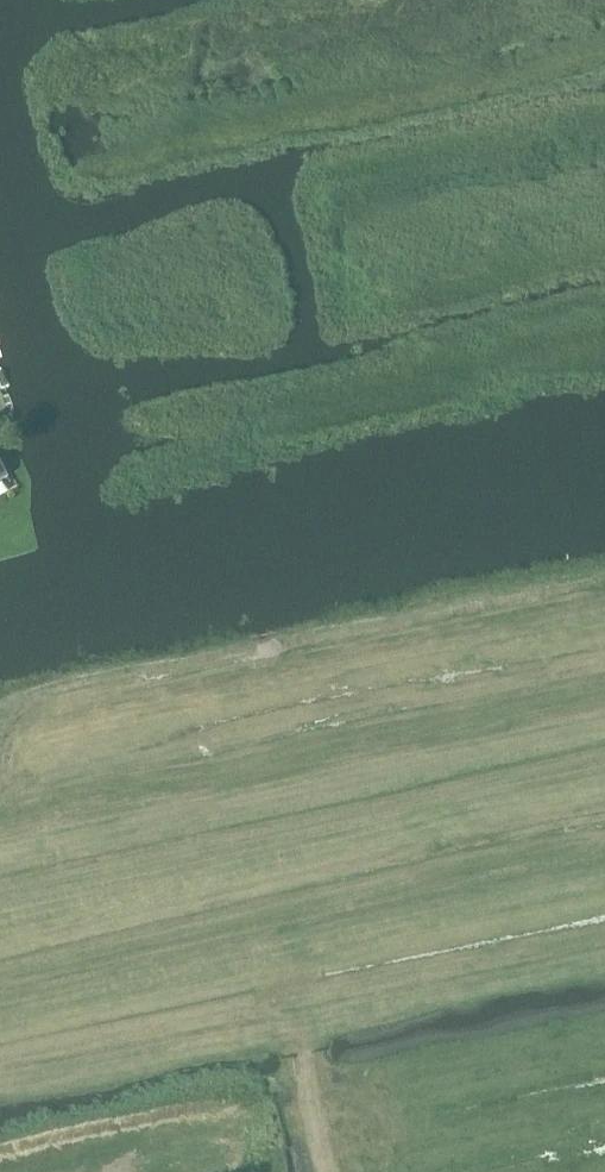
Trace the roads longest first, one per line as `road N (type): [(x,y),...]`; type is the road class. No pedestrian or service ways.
road 1 (track): [(327,1171),(298,1020)]

